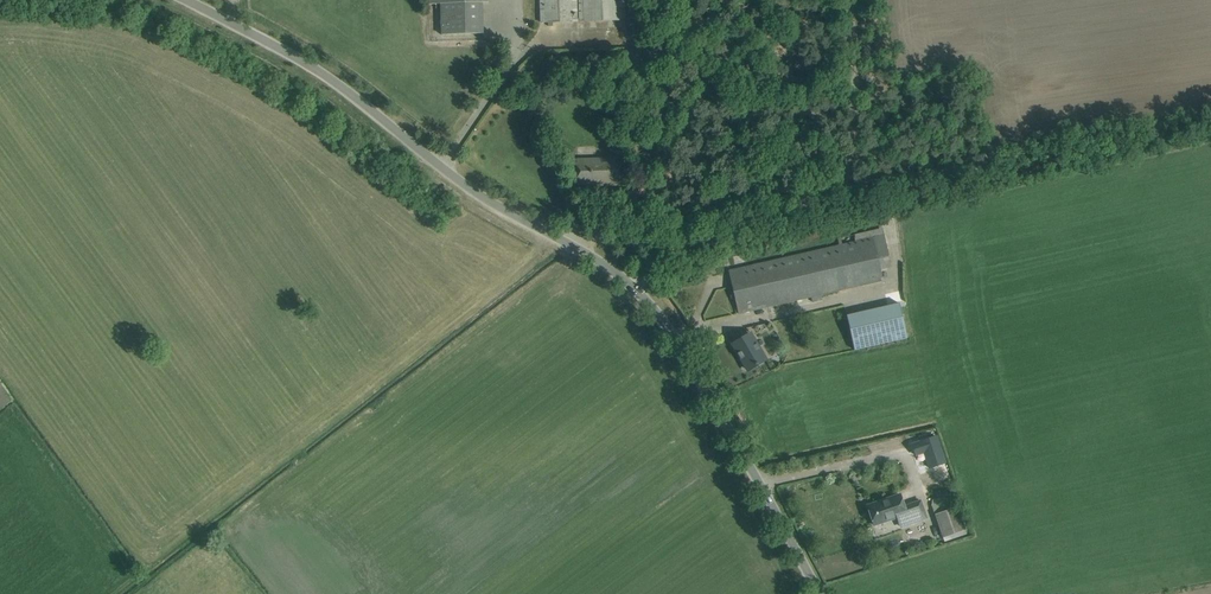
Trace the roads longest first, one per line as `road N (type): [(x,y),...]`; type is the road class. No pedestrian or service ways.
road 1 (unclassified): [(819,593),(677,342),(636,290),(482,196),(304,62),(186,0)]
road 2 (track): [(636,290),(658,261),(837,192),(855,76),(851,0)]
road 3 (track): [(837,192),(988,167)]

